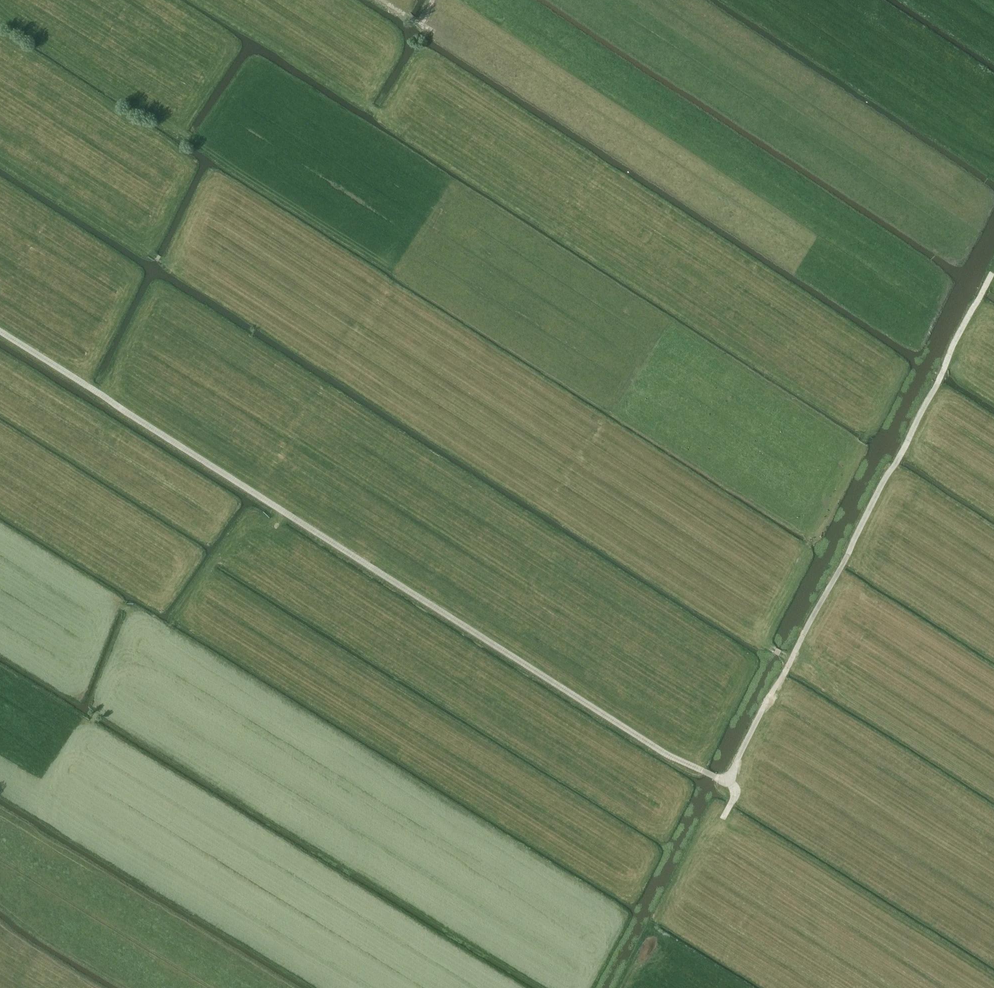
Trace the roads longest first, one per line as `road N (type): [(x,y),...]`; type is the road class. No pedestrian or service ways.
road 1 (track): [(702,772),(0,332)]
road 2 (track): [(702,772),(725,782),(731,771),(990,279)]

